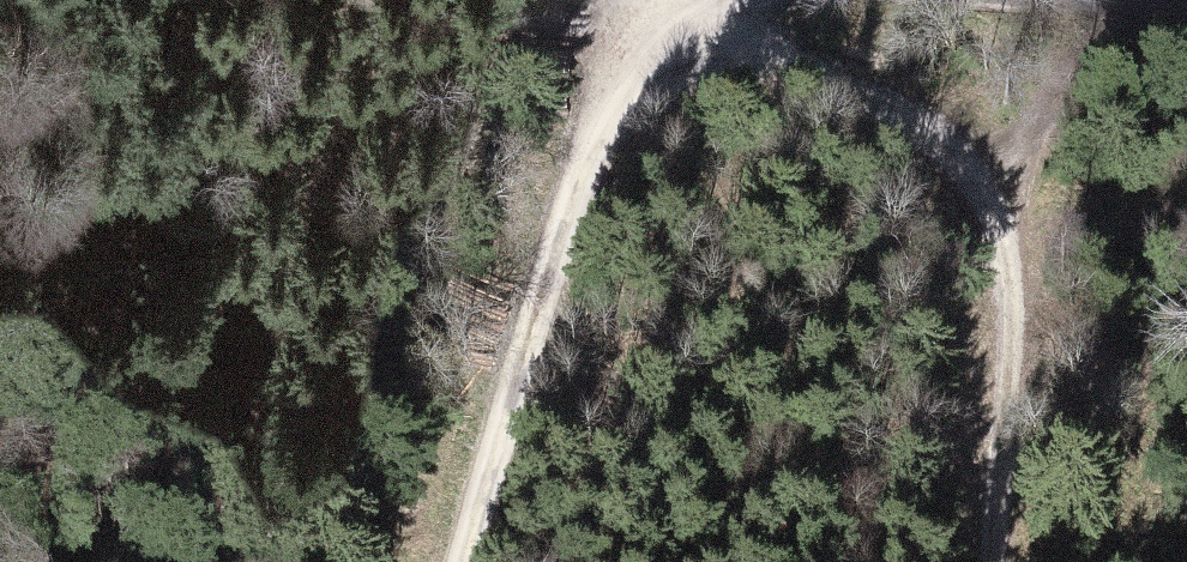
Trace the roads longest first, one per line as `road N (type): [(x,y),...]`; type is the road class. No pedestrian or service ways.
road 1 (track): [(1003,561),(1009,204),(949,147),(760,70),(725,0)]
road 2 (track): [(617,108),(506,49),(0,185)]
road 3 (track): [(492,561),(617,108),(710,0)]

